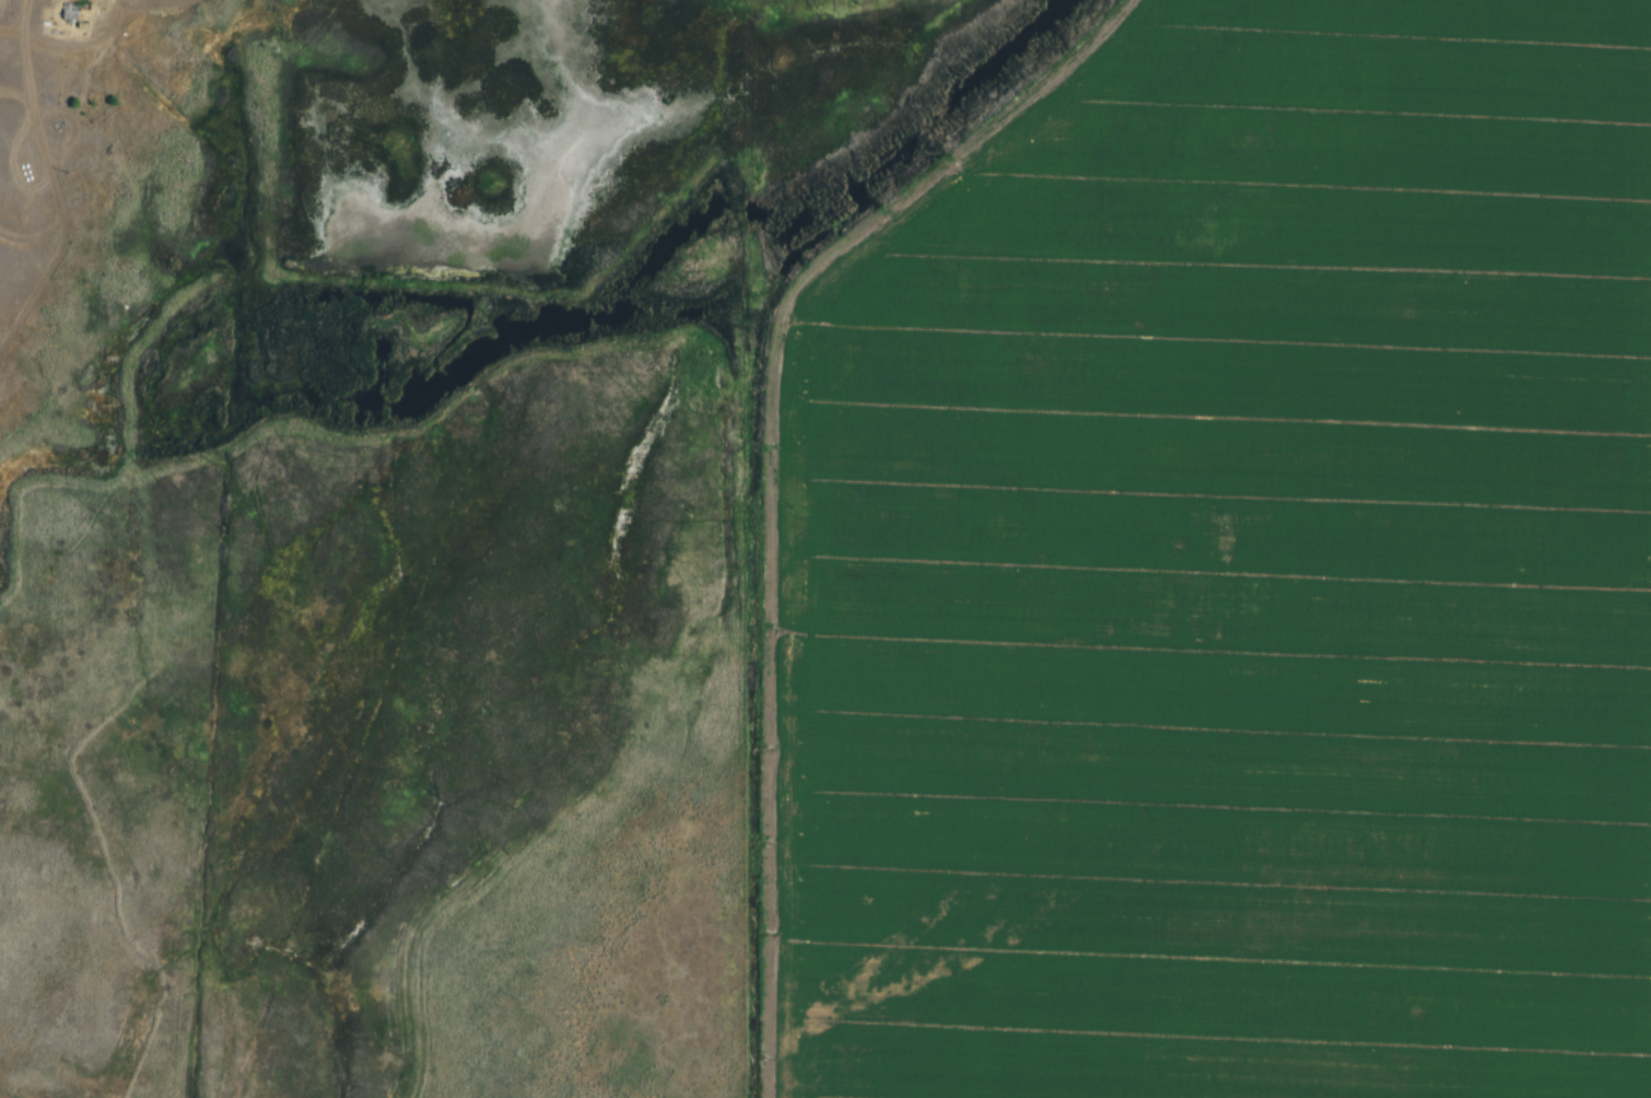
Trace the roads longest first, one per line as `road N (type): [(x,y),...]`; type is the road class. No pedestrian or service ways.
road 1 (track): [(30,0),(22,187),(63,237),(63,252),(0,358)]

